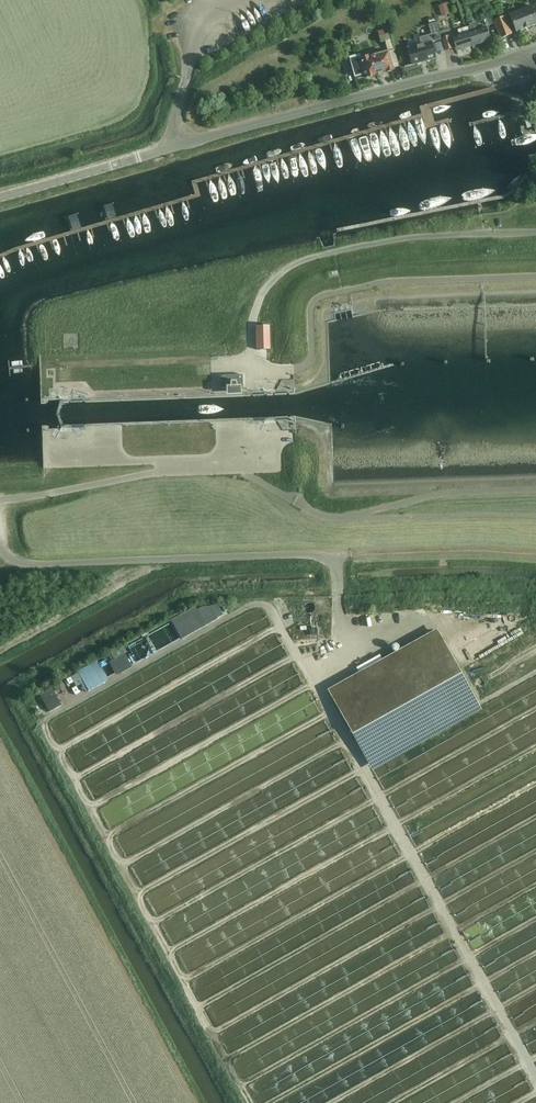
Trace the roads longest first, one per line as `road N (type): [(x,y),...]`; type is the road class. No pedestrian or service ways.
road 1 (unclassified): [(351,553),(29,564),(0,547)]
road 2 (residential): [(218,136),(535,48)]
road 3 (unclassified): [(0,196),(218,136)]
road 4 (track): [(535,553),(351,553)]

